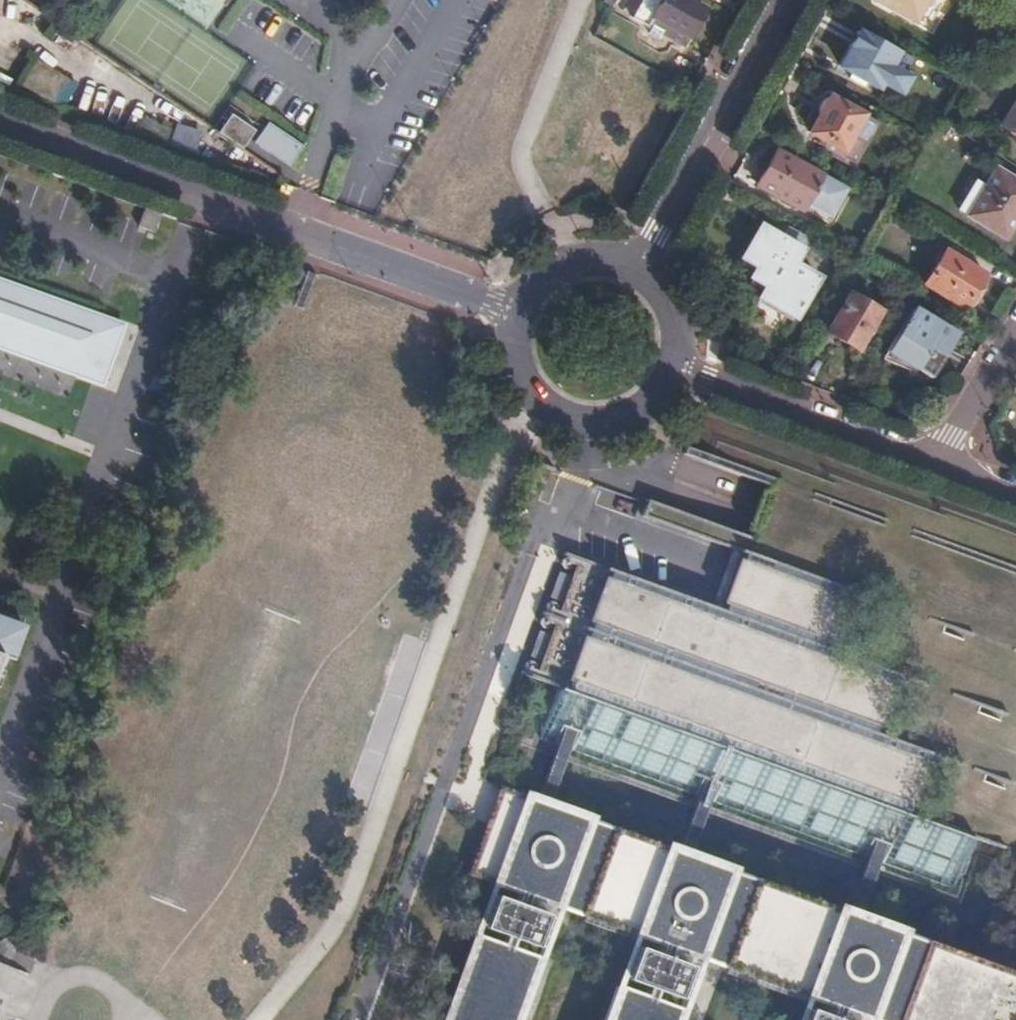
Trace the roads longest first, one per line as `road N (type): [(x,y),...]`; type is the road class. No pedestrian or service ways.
road 1 (motorway): [(459,0),(259,539),(66,1019)]
road 2 (motorway): [(131,1019),(524,0)]
road 3 (residential): [(515,312),(0,124)]
road 4 (residential): [(784,0),(635,268)]
road 5 (residential): [(515,312),(510,363),(519,388),(558,425),(615,431),(641,421),(678,378)]
road 6 (residential): [(933,466),(678,378)]
road 7 (residential): [(1015,331),(933,466)]
road 8 (residential): [(635,268),(610,259),(557,267),(515,312)]
road 9 (residential): [(678,378),(682,327),(672,303),(635,268)]

